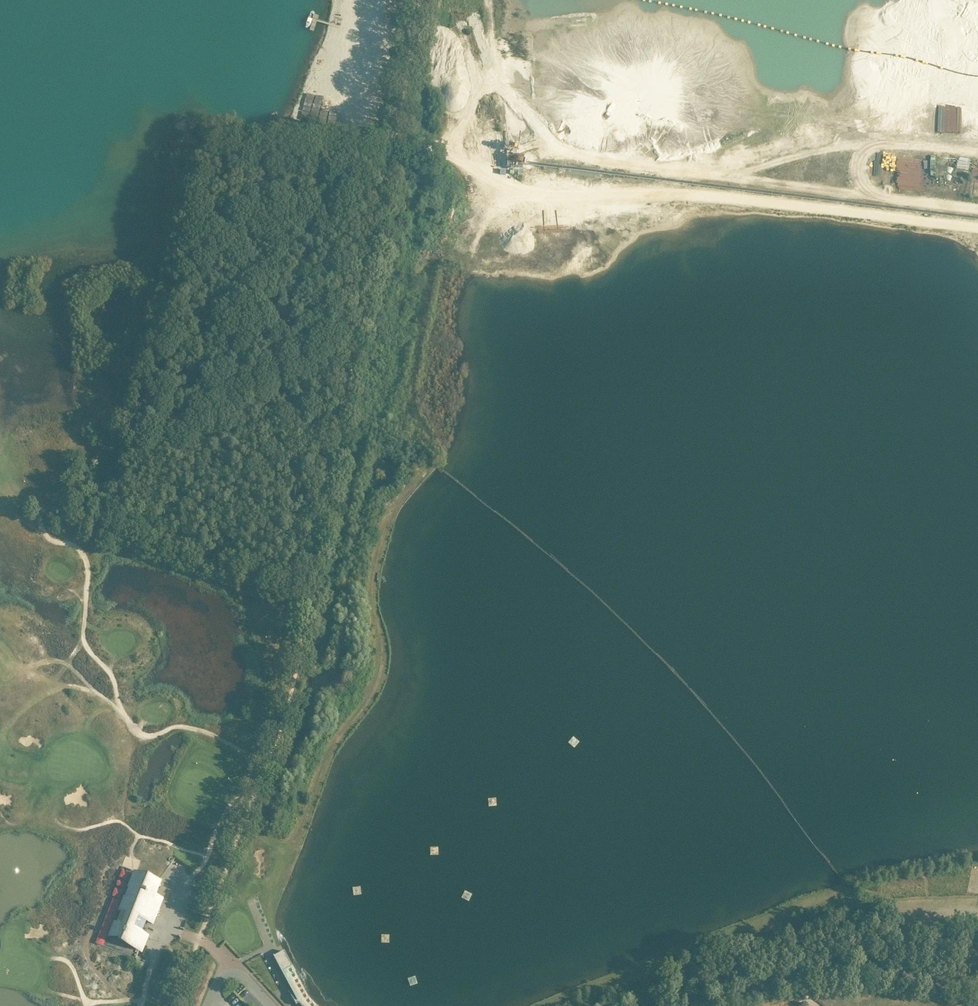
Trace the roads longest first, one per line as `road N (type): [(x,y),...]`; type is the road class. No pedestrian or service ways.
road 1 (unclassified): [(977,989),(808,976),(710,1005)]

